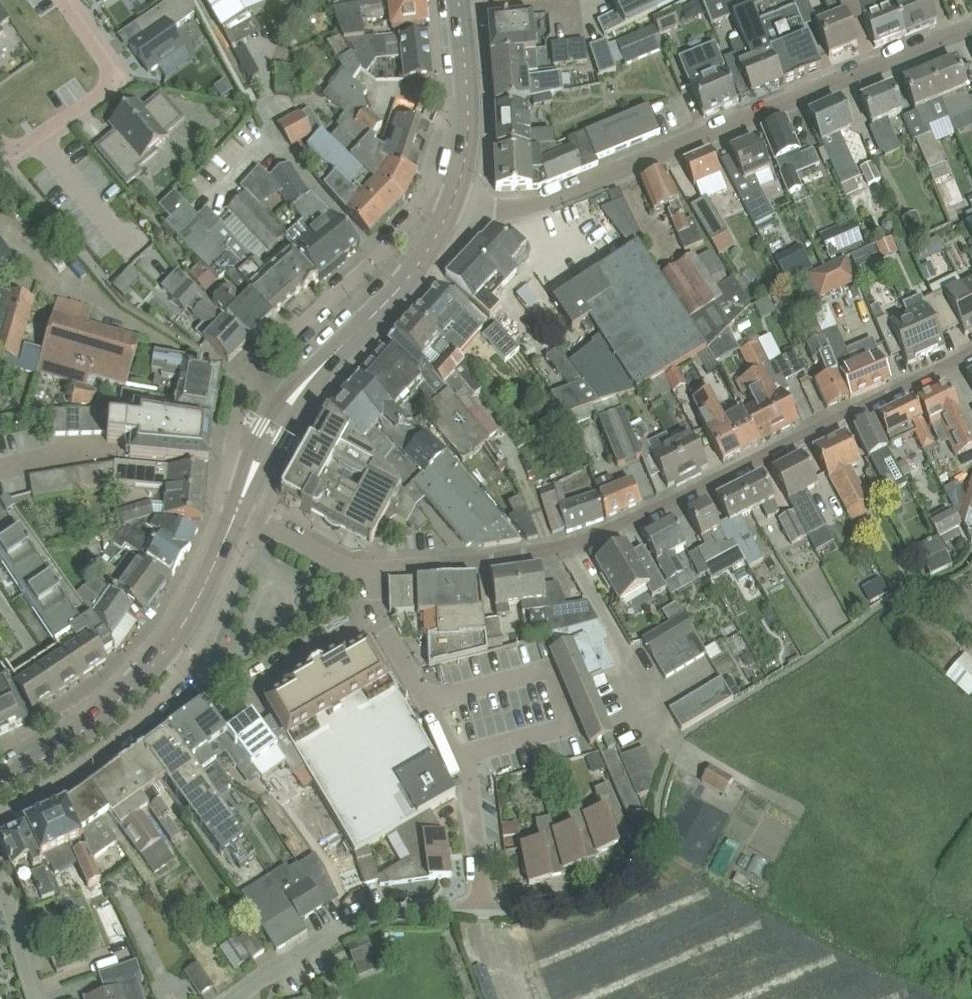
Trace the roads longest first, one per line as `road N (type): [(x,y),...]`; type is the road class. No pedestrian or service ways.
road 1 (residential): [(370,568),(537,552),(620,526),(971,351)]
road 2 (residential): [(971,25),(582,186),(504,209),(453,199)]
road 3 (residential): [(453,199),(431,199),(384,261),(274,357),(256,385),(218,502),(236,510)]
road 4 (residential): [(375,613),(461,782),(485,913)]
road 5 (residential): [(241,998),(291,961),(357,928),(444,909),(485,913)]
road 6 (primary): [(308,379),(429,246),(453,199)]
road 7 (residential): [(0,139),(41,141),(114,82),(114,64),(67,0)]
road 8 (residential): [(0,811),(83,764),(183,671)]
road 9 (residential): [(375,613),(232,695),(183,671)]
road 10 (primary): [(0,782),(71,739),(162,652)]
road 11 (primary): [(453,199),(464,107),(458,0)]
road 12 (residential): [(485,913),(615,896),(650,863)]
road 13 (primary): [(162,652),(201,593),(236,510)]
road 14 (residential): [(370,568),(350,569),(236,510)]
road 15 (primary): [(308,379),(284,394),(260,425),(246,485)]
road 16 (residential): [(38,998),(0,880)]
road 17 (primary): [(246,485),(308,379)]

